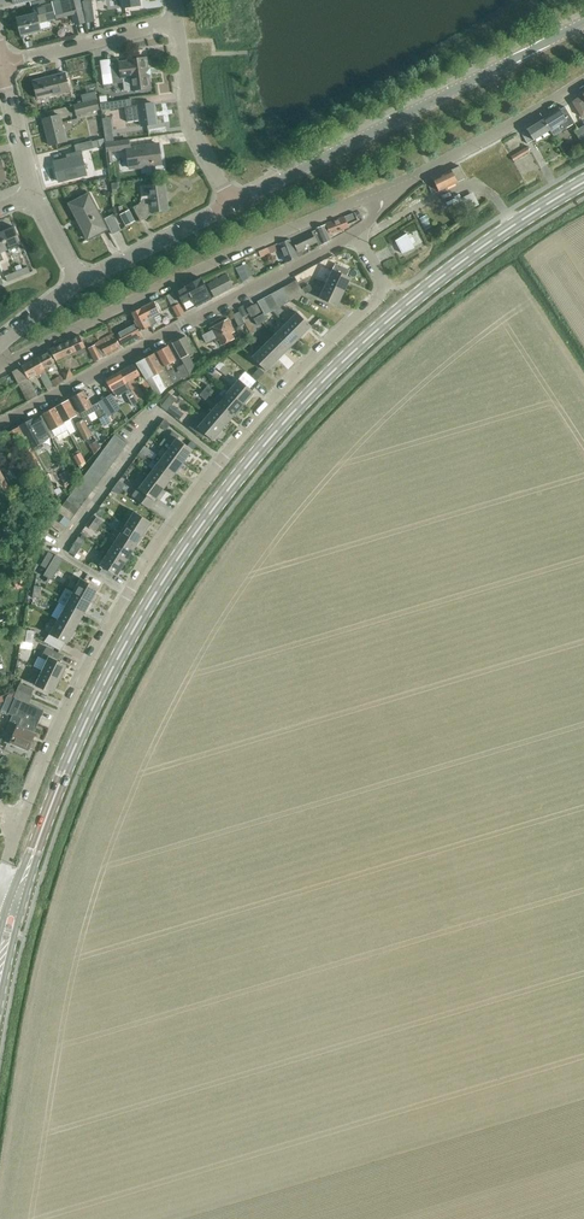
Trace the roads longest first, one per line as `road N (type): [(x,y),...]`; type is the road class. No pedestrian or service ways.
road 1 (secondary): [(19,900),(97,699),(228,490),(301,403),(399,311),(487,243),(583,184)]
road 2 (residential): [(21,823),(91,659),(178,515),(279,390),(385,292),(356,233)]
road 3 (residential): [(0,366),(403,182)]
road 4 (residential): [(0,426),(356,233)]
road 5 (residential): [(231,205),(583,23)]
road 6 (residential): [(403,182),(583,82)]
road 7 (residential): [(231,205),(194,132),(176,23)]
road 8 (residential): [(2,64),(176,23)]
road 9 (residential): [(79,282),(231,205)]
road 10 (residential): [(35,195),(2,64)]

